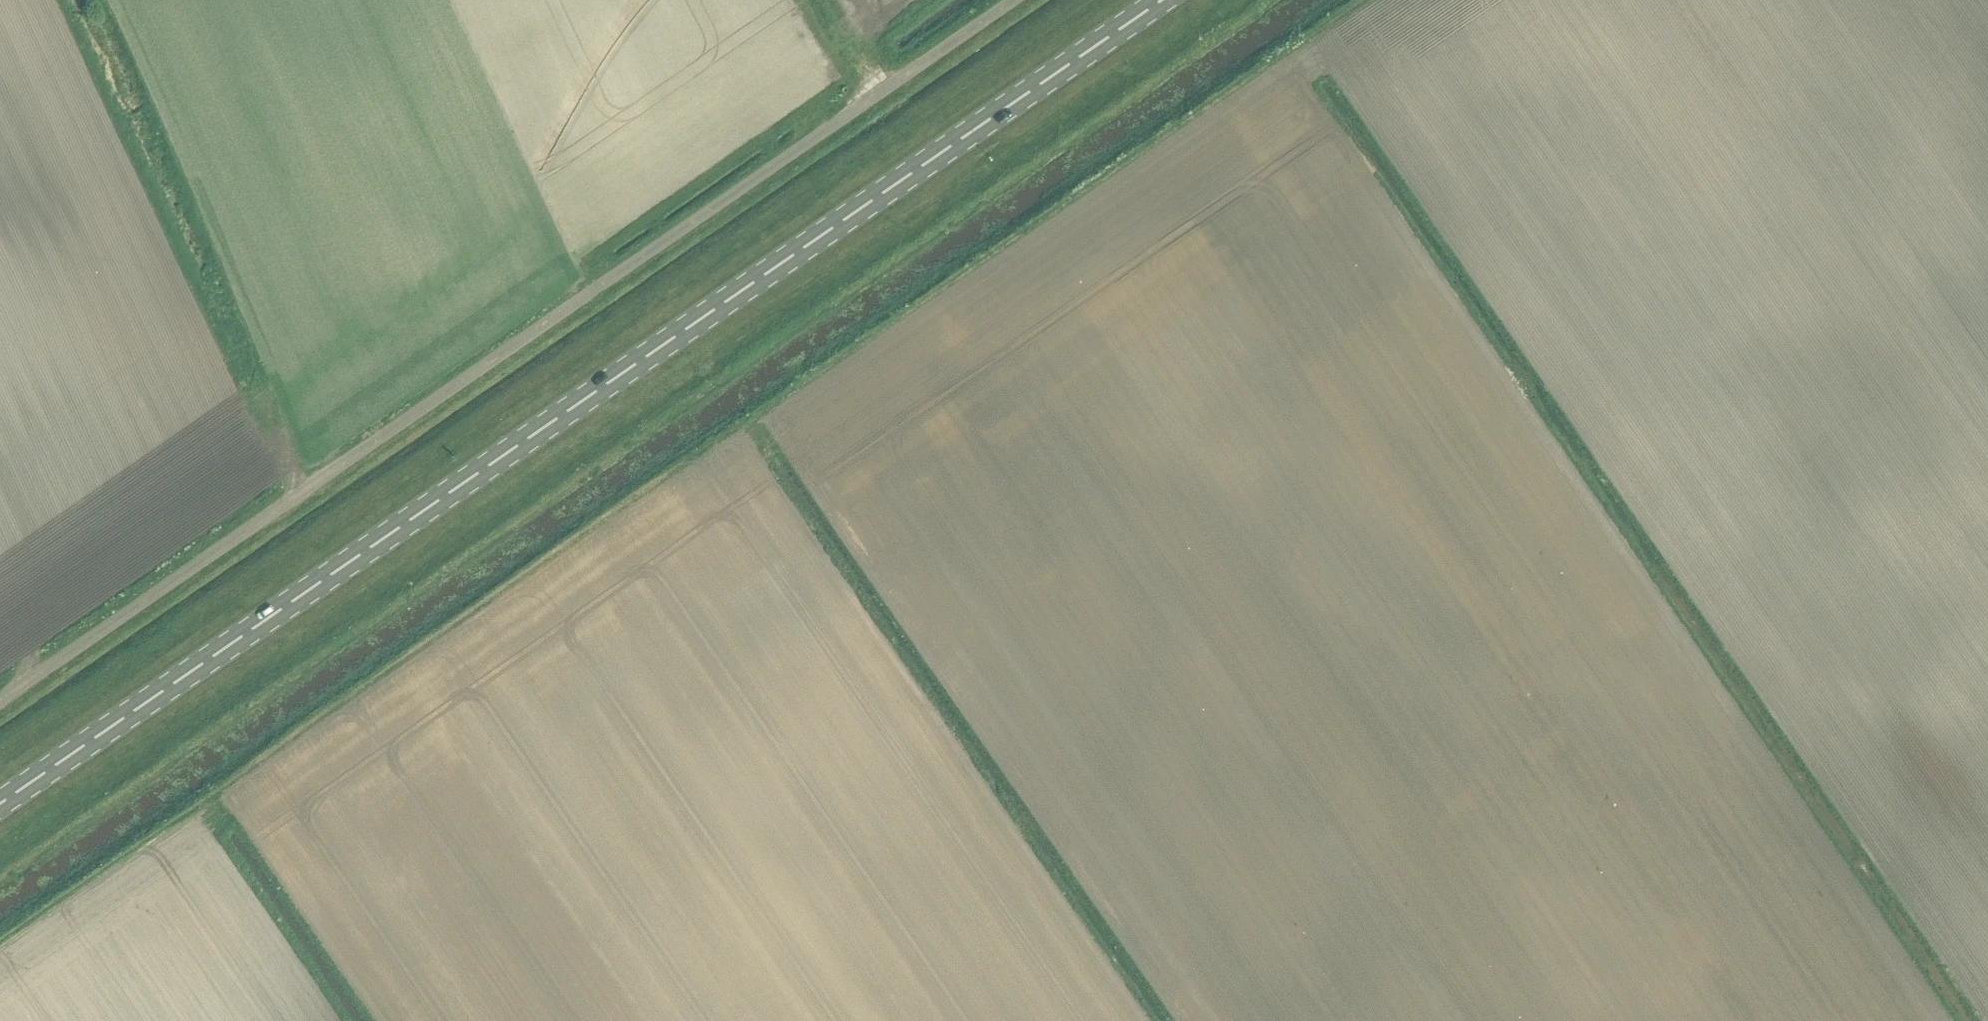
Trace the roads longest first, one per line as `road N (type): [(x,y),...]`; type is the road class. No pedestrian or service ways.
road 1 (primary): [(0,804),(1161,0)]
road 2 (unclassified): [(0,699),(1012,0)]

